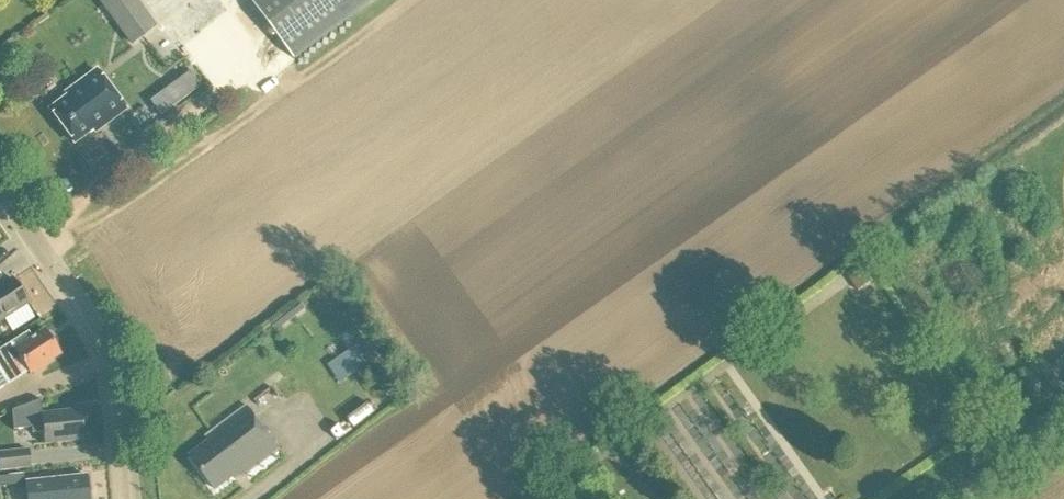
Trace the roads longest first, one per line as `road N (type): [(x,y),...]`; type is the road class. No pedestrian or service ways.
road 1 (track): [(415,0),(45,250)]
road 2 (residential): [(127,498),(110,367),(83,303),(0,186)]

